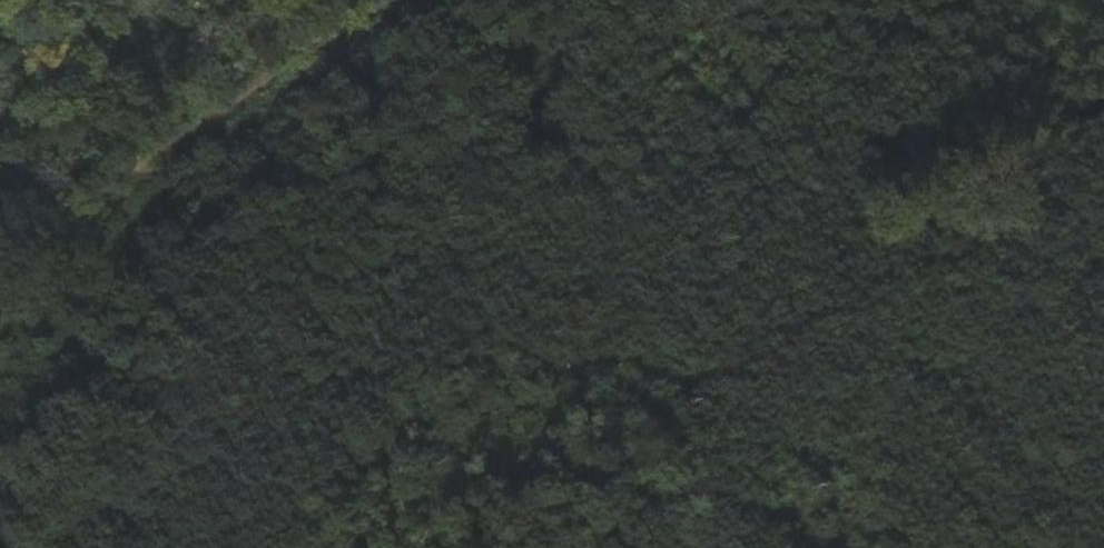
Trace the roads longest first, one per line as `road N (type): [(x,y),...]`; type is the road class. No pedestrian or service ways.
road 1 (track): [(0,244),(383,0)]

